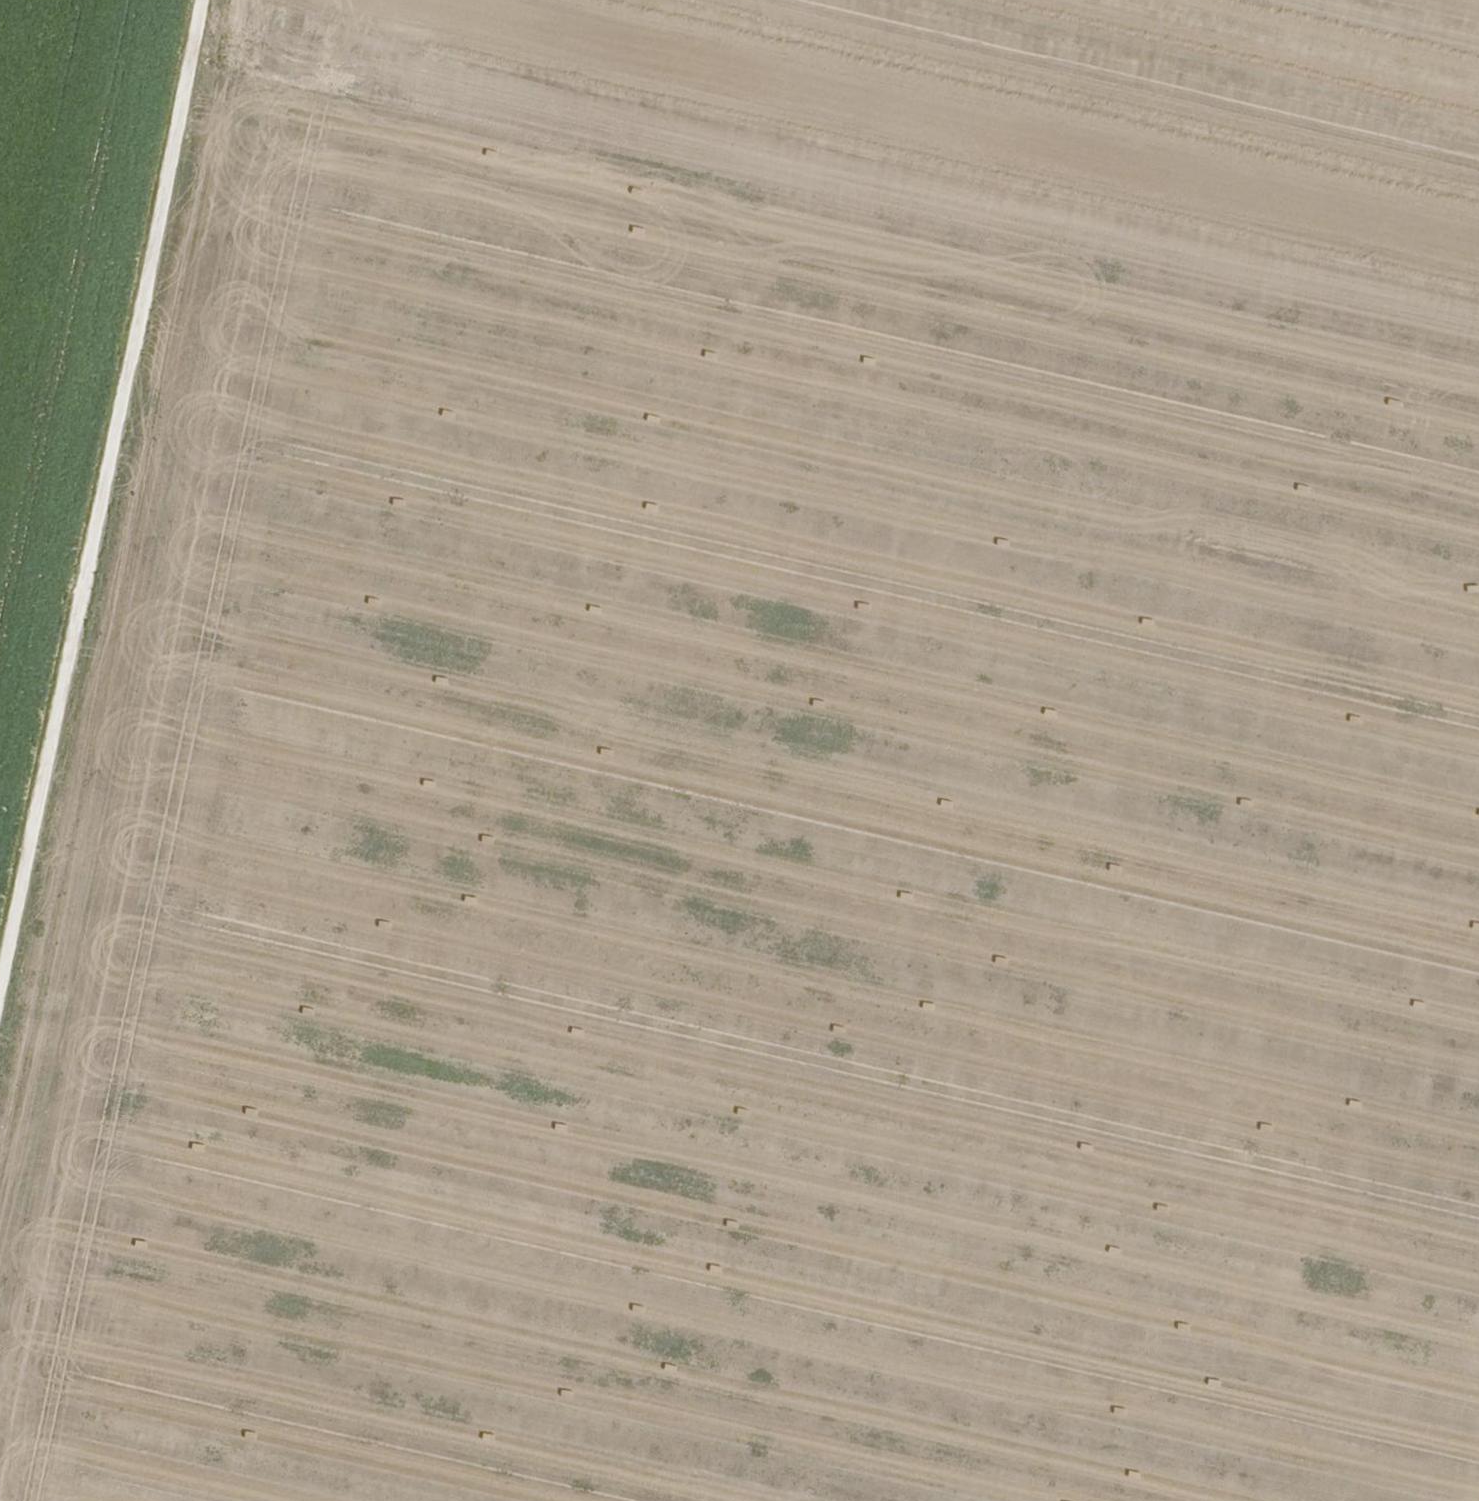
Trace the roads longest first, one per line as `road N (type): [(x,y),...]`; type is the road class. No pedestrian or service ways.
road 1 (track): [(0,992),(208,0)]

